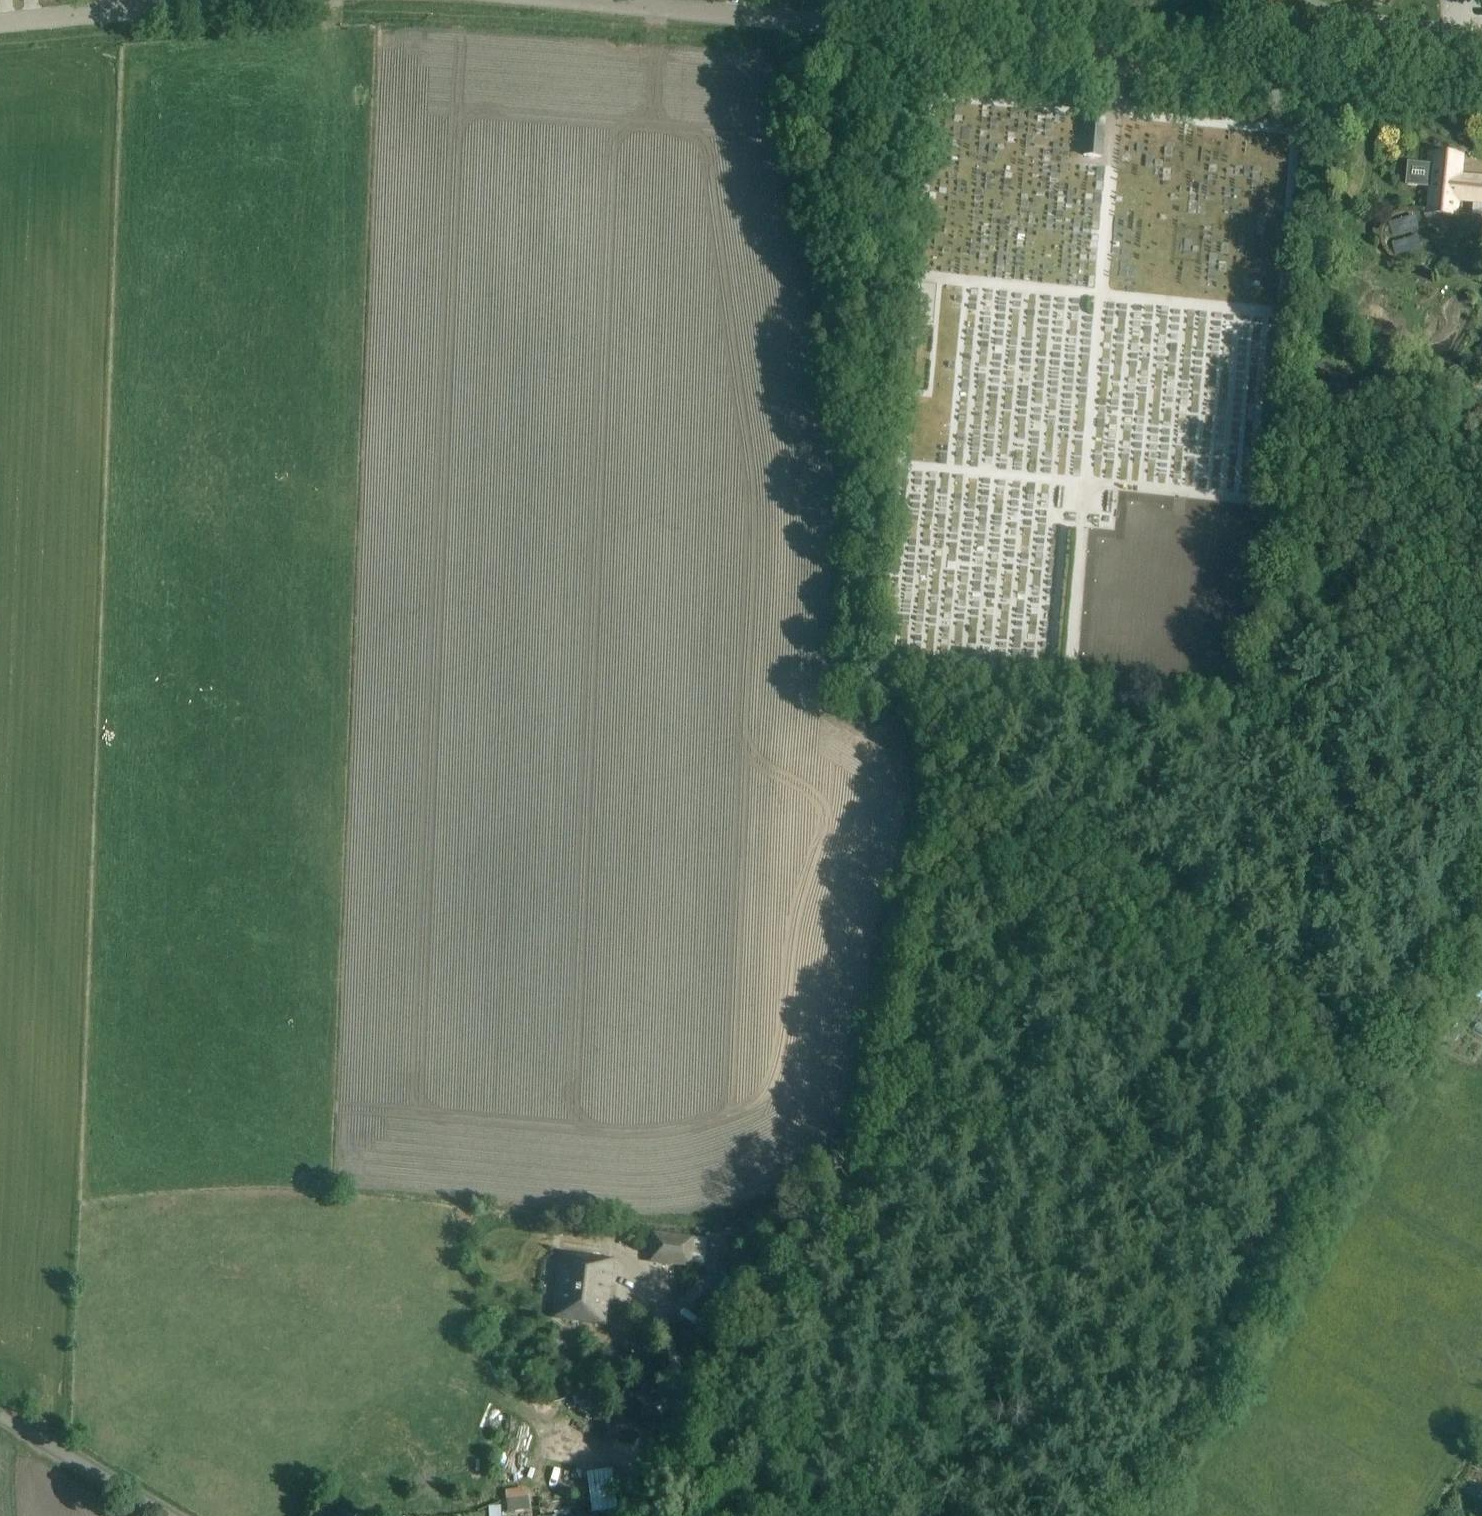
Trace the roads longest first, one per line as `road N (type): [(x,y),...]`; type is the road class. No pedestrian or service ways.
road 1 (residential): [(1481,87),(841,23)]
road 2 (residential): [(841,23),(574,0)]
road 3 (residential): [(240,0),(0,22)]
road 4 (unclassified): [(164,1515),(0,1416)]

